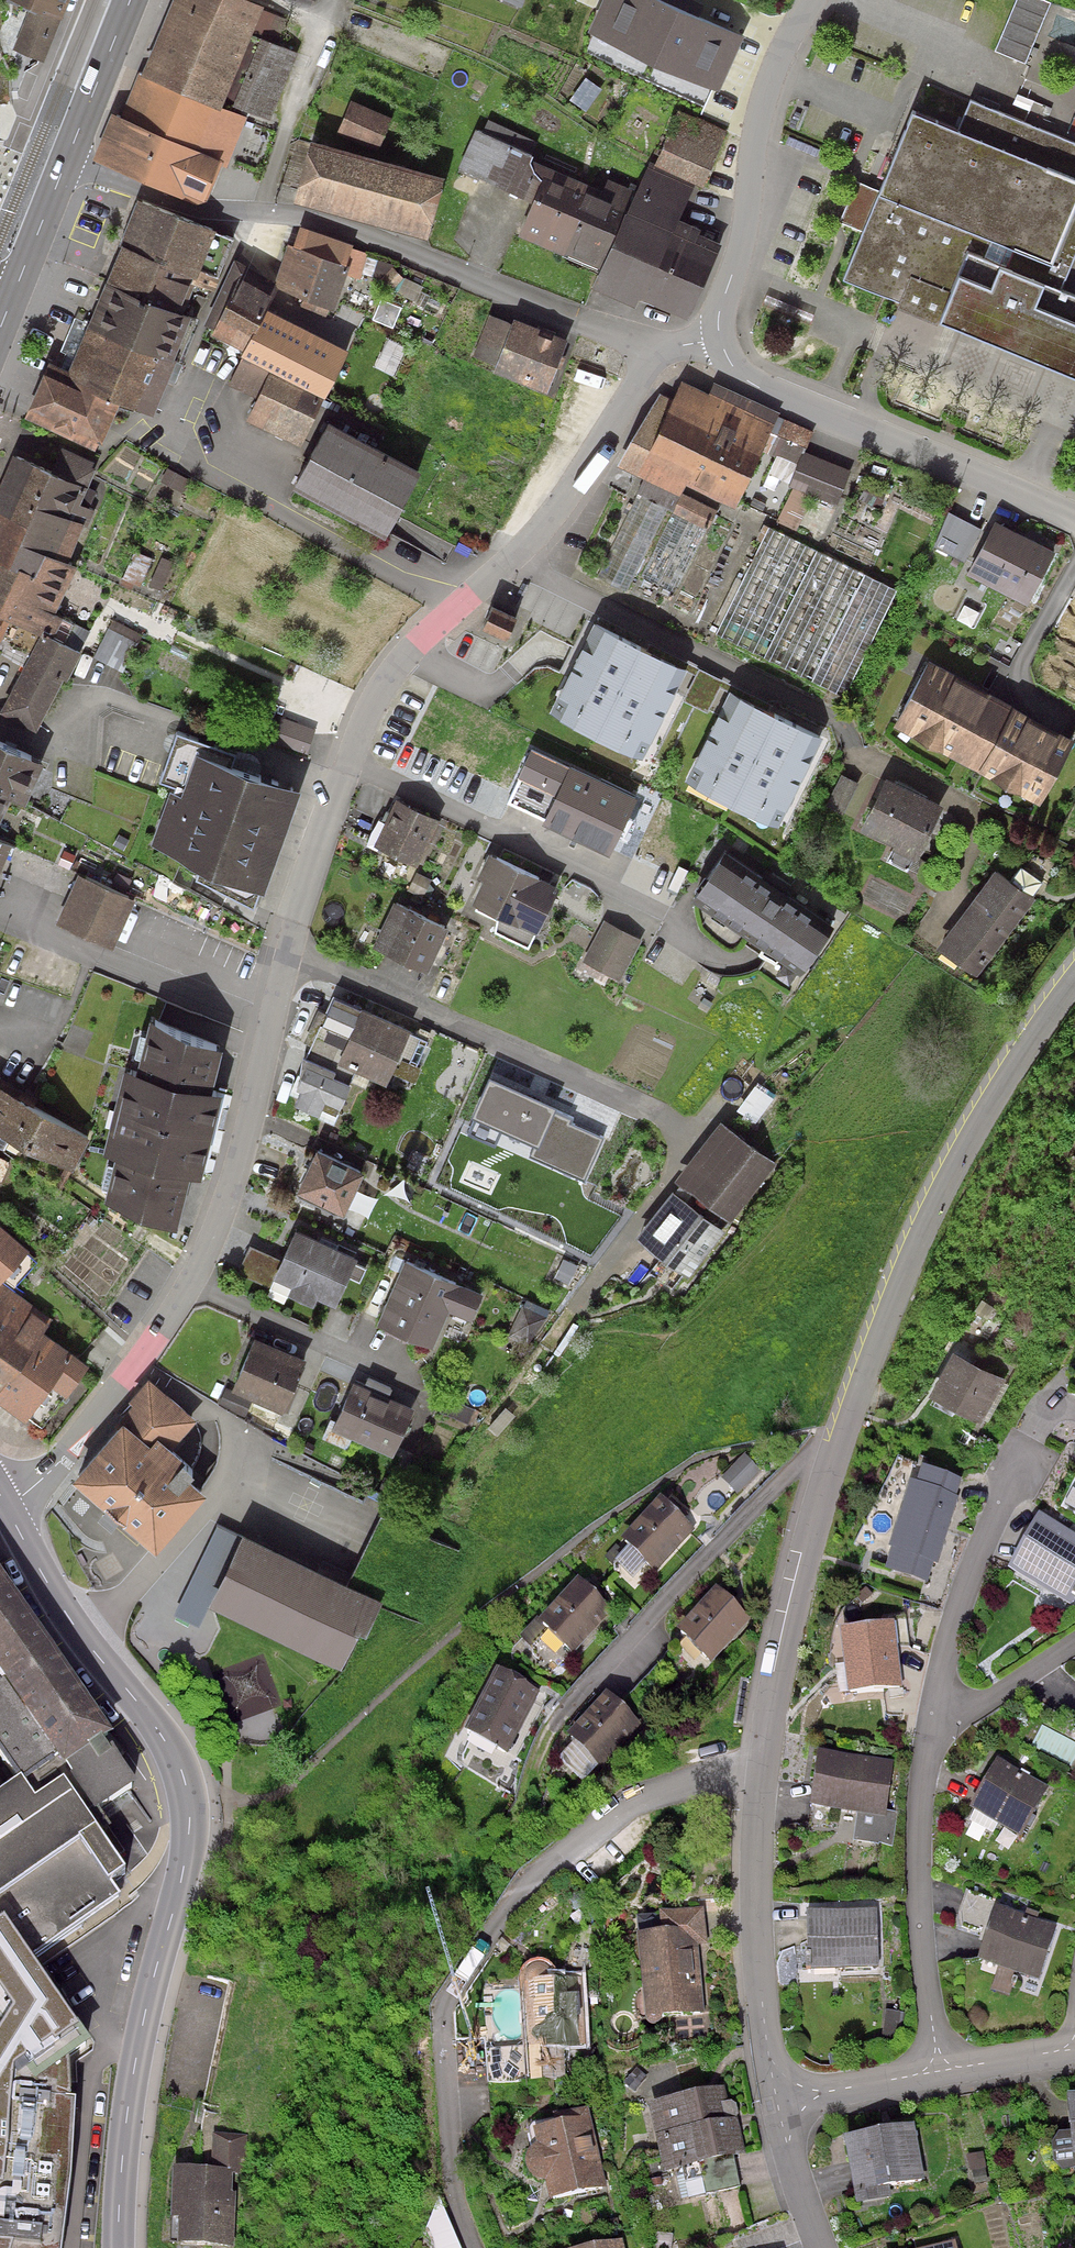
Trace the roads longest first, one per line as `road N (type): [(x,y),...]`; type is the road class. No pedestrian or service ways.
road 1 (residential): [(657,351),(561,505),(383,682),(327,809),(221,1218),(136,1364),(70,1449),(5,1510)]
road 2 (tertiary): [(119,2247),(133,2075),(182,1880),(190,1814),(167,1744),(78,1632),(5,1510)]
road 3 (residential): [(761,1781),(722,1778),(647,1796),(524,1881),(440,2003),(449,2177),(474,2247)]
road 4 (residential): [(657,351),(327,220),(201,208),(65,164)]
road 5 (residential): [(833,1468),(879,1322),(985,1105),(1074,990)]
road 6 (residential): [(534,1799),(556,1726),(802,1463),(833,1468)]
road 7 (residential): [(1074,518),(744,379),(717,344)]
road 8 (residential): [(813,0),(782,53),(757,129),(745,241),(722,298),(717,344)]
road 9 (residential): [(933,1734),(921,1837),(924,1962),(942,2075)]
road 10 (residential): [(1044,1418),(947,1645),(933,1734)]
road 11 (residential): [(761,1781),(833,1468)]
road 12 (residential): [(775,2087),(754,1967),(761,1781)]
road 13 (primary): [(130,0),(65,164)]
road 14 (residential): [(942,2075),(858,2091),(775,2087)]
road 15 (residential): [(825,2247),(775,2087)]
road 16 (residential): [(1074,1645),(933,1734)]
road 17 (primary): [(65,164),(17,286)]
road 18 (residential): [(1067,2050),(942,2075)]

